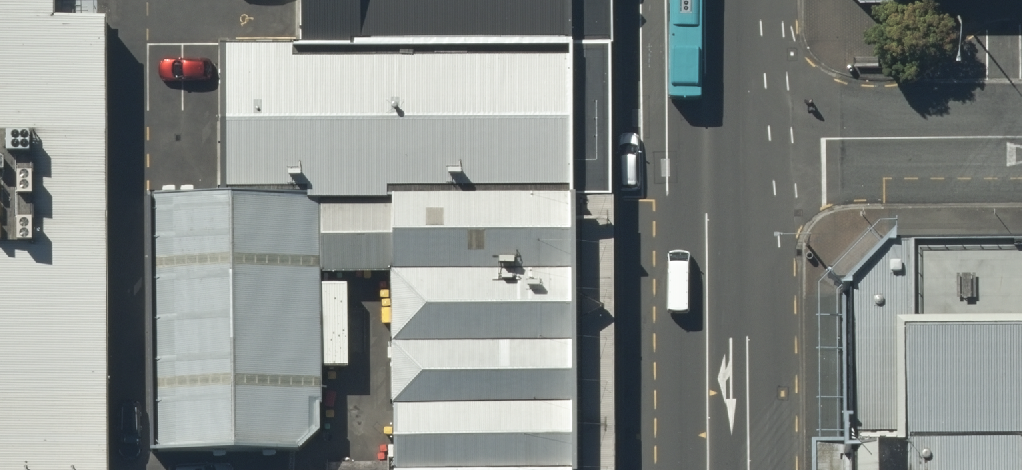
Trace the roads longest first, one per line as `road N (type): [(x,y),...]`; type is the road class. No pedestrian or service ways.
road 1 (secondary): [(710,139),(713,469)]
road 2 (unclassified): [(710,139),(1021,136)]
road 3 (secondary): [(709,0),(710,139)]

